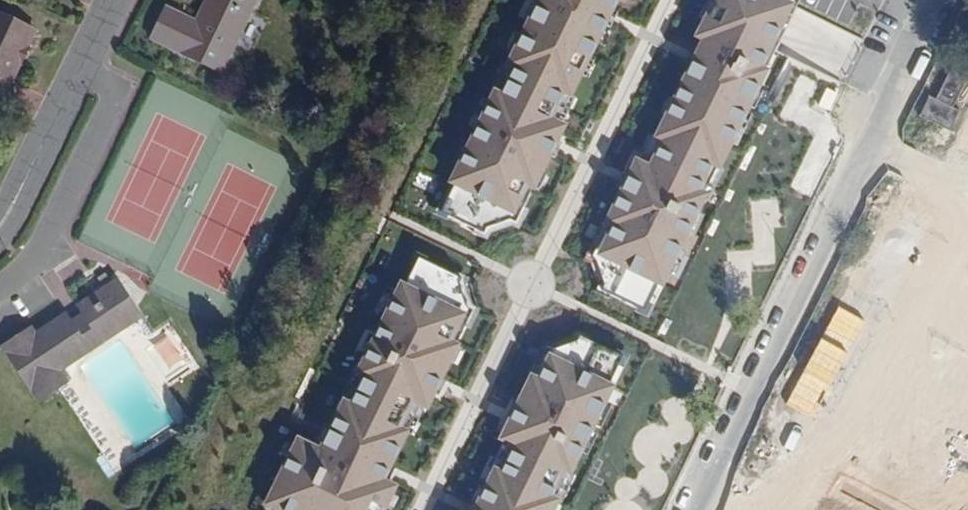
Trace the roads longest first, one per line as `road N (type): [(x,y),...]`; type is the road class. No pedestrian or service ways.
road 1 (unclassified): [(697,486),(935,0)]
road 2 (residential): [(0,226),(114,0)]

